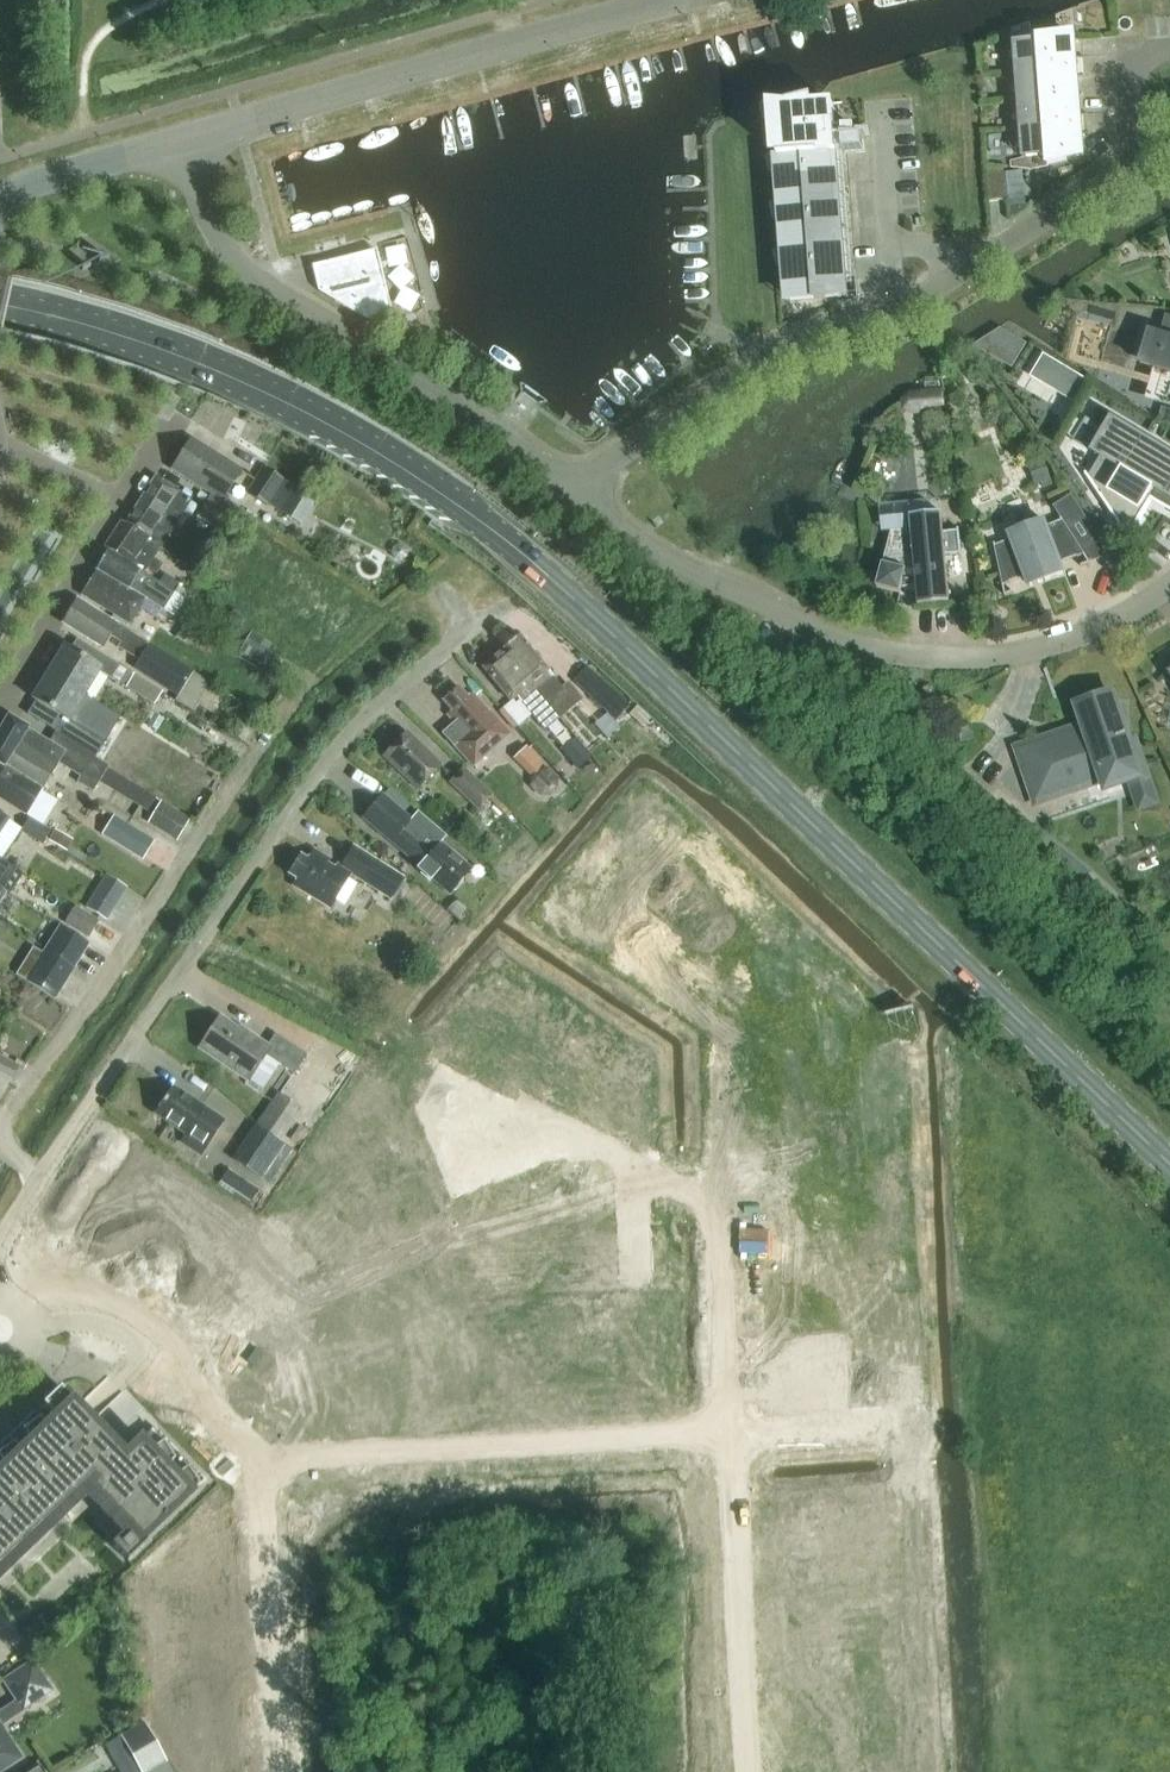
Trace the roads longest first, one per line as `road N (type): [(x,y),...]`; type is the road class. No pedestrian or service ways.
road 1 (primary): [(1169,1165),(595,619),(483,524),(378,452),(224,374),(0,304)]
road 2 (residential): [(0,1242),(343,744),(501,610)]
road 3 (residential): [(576,495),(784,349),(901,310),(1111,178),(1135,139),(1135,71),(1149,55),(1169,49)]
road 4 (residential): [(1169,587),(1137,610),(1042,648),(914,657),(842,640),(677,567),(576,495)]
road 5 (residential): [(724,1432),(716,1226),(707,1204),(406,1045)]
road 6 (residential): [(576,495),(459,409),(256,280),(215,227),(186,139)]
road 7 (unclassified): [(186,139),(668,0)]
road 8 (residential): [(264,1463),(724,1432)]
road 9 (residential): [(724,1432),(748,1771)]
road 10 (residential): [(276,1771),(259,1501),(264,1463)]
road 11 (residential): [(0,700),(119,500)]
road 12 (unclassified): [(0,206),(36,181),(186,139)]
road 13 (residential): [(264,1463),(139,1346)]
road 14 (residential): [(724,1432),(890,1423)]
road 15 (residential): [(119,500),(0,447)]

